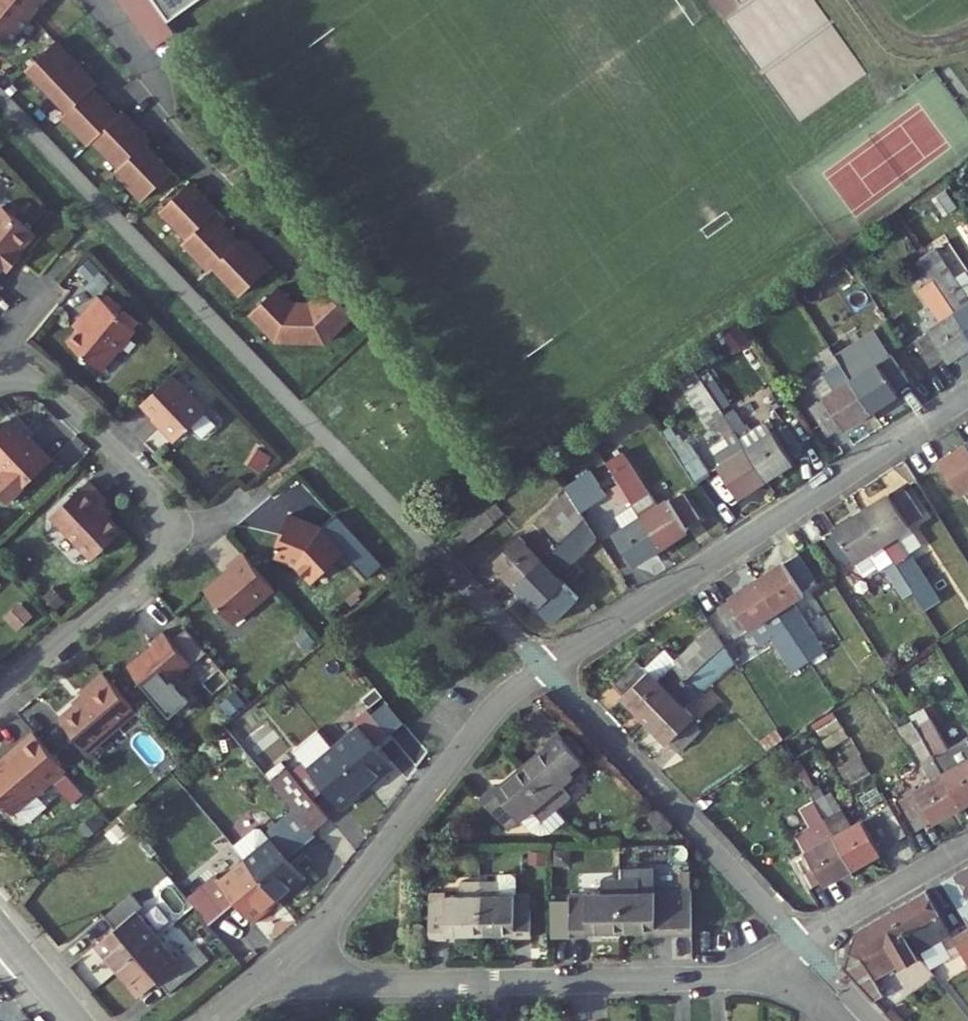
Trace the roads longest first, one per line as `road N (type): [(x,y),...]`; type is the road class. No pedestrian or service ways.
road 1 (residential): [(546,667),(967,394)]
road 2 (residential): [(0,382),(39,388),(67,407),(159,493),(169,532),(150,565),(0,692)]
road 3 (residential): [(290,955),(326,978),(375,984),(739,978)]
road 4 (residential): [(290,955),(339,909),(494,709),(546,667)]
road 5 (residential): [(546,667),(802,944)]
road 6 (residential): [(104,0),(261,218)]
road 7 (residential): [(802,944),(967,850)]
road 8 (residential): [(447,565),(546,667)]

